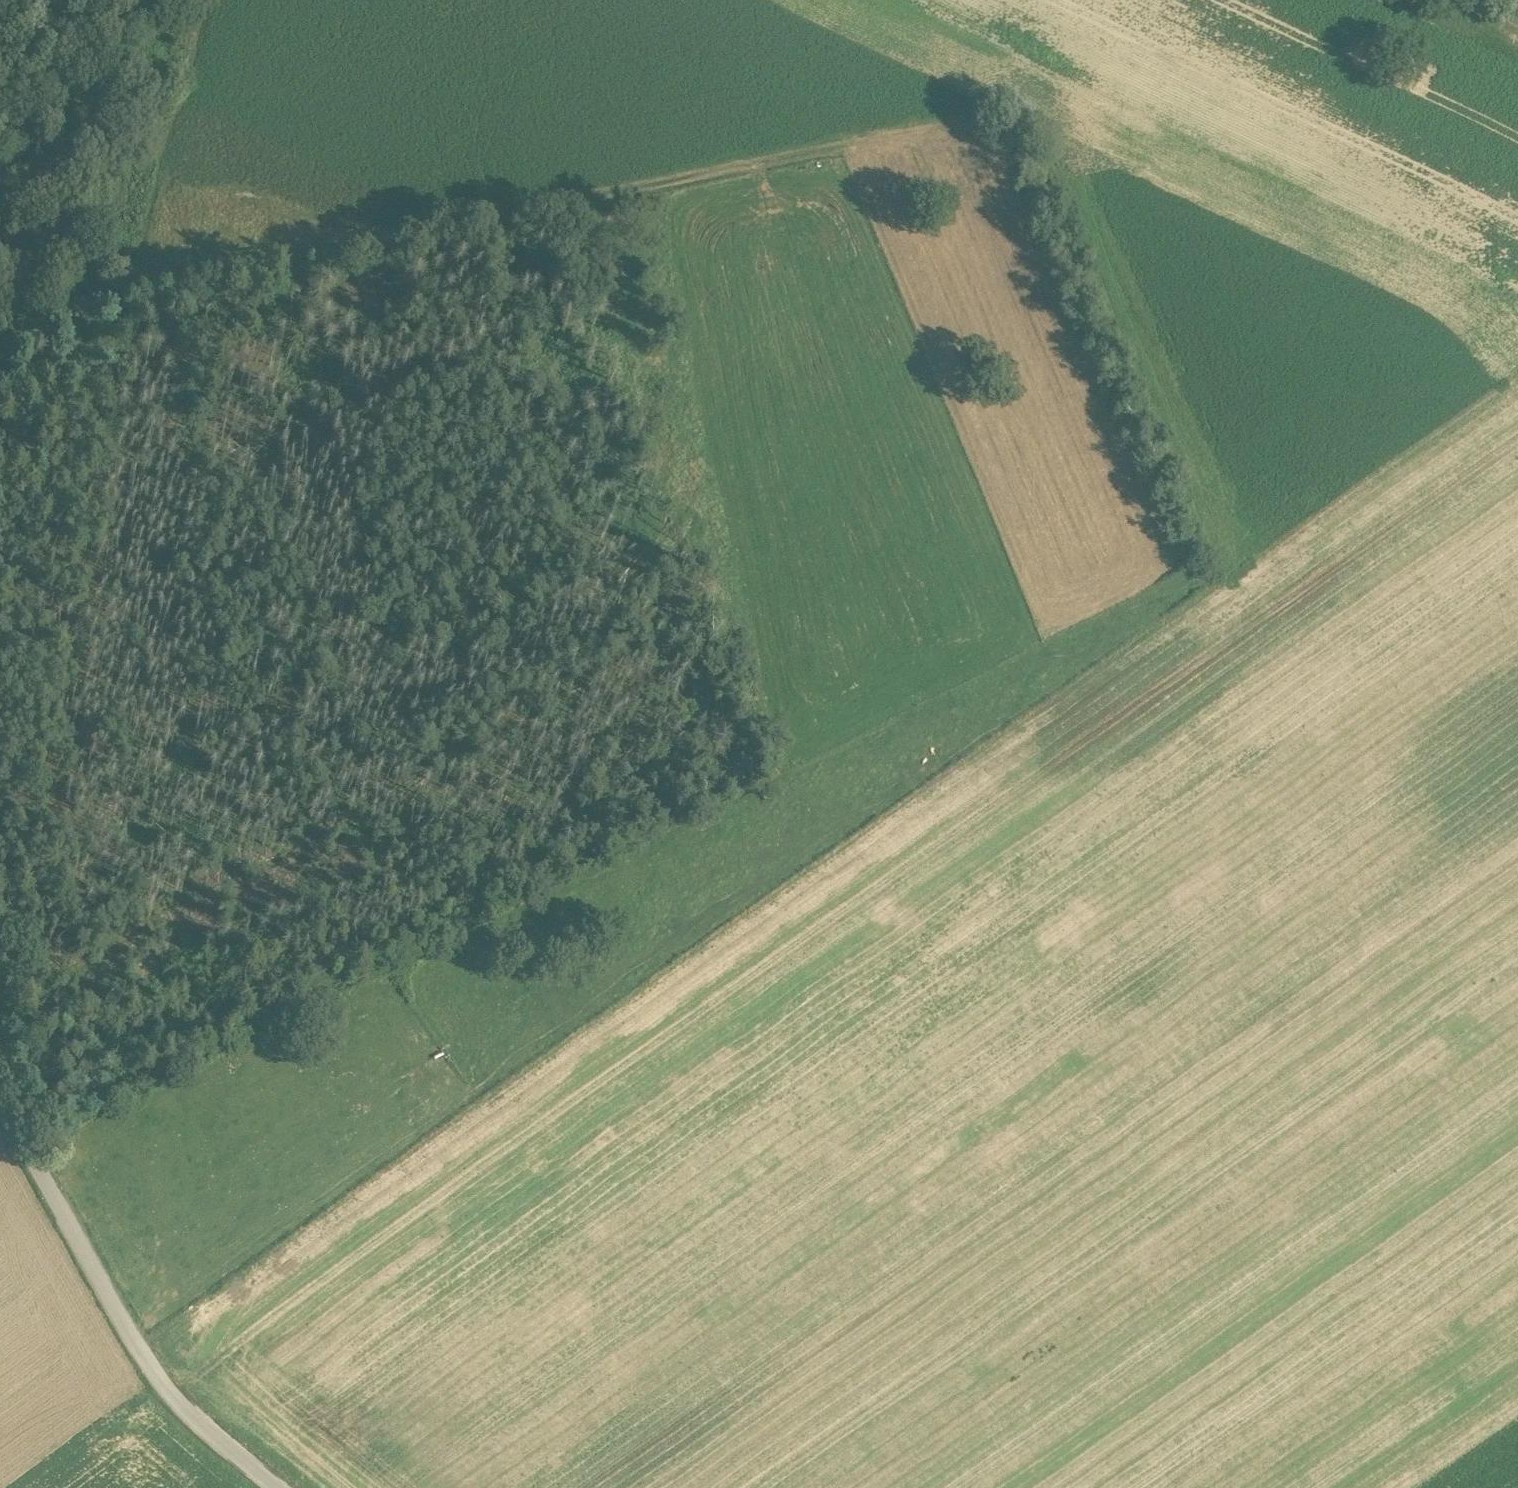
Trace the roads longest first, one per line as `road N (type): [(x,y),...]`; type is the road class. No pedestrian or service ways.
road 1 (track): [(0,369),(125,305),(996,134)]
road 2 (unclassified): [(282,1487),(185,1409),(0,1088)]

